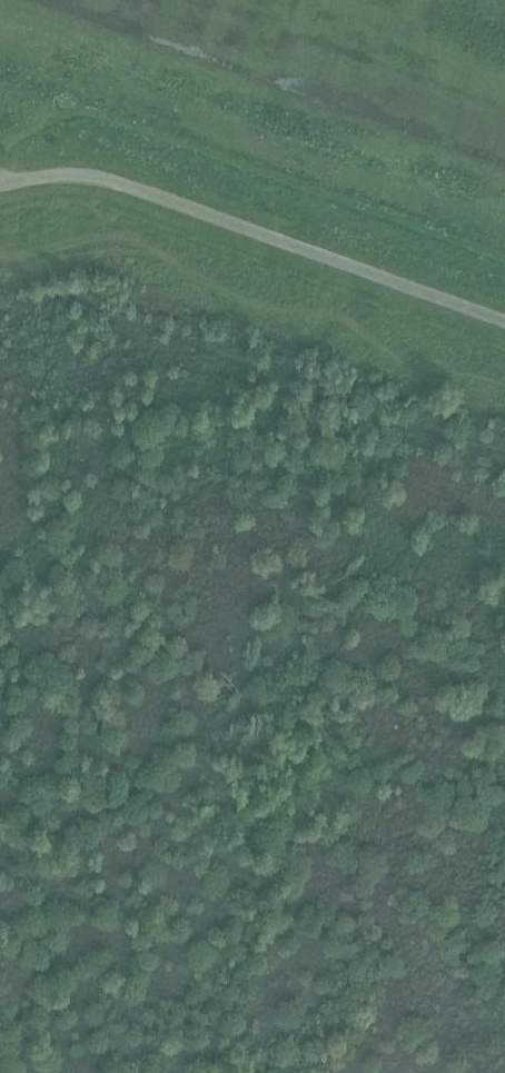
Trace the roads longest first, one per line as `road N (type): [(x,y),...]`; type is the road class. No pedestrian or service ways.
road 1 (unclassified): [(504,322),(99,177),(58,175),(0,186)]

